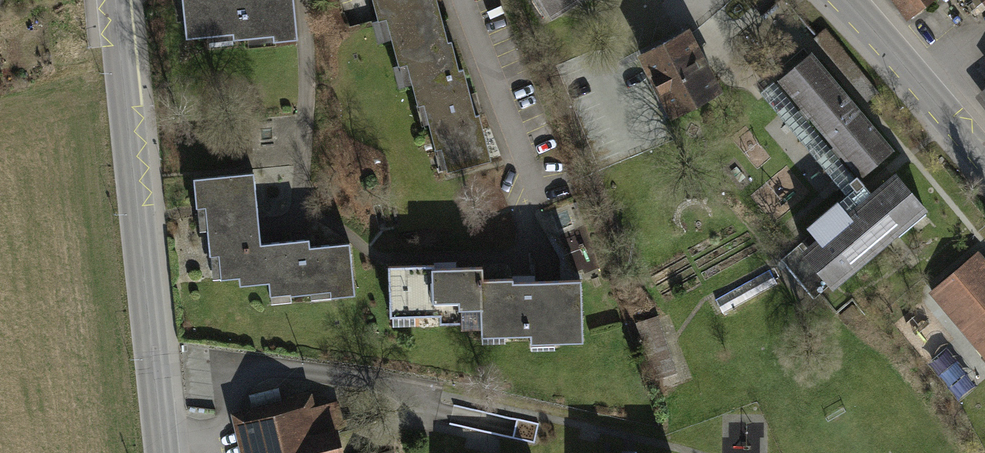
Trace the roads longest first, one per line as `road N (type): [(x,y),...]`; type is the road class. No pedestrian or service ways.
road 1 (tertiary): [(163,452),(117,0)]
road 2 (residential): [(984,159),(849,0)]

